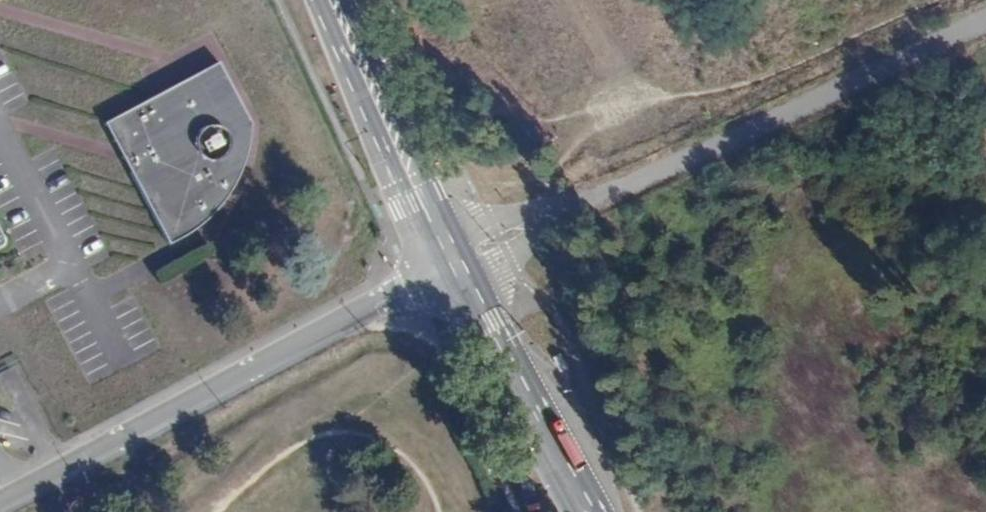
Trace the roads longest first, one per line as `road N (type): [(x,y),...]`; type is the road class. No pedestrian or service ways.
road 1 (residential): [(985,18),(525,230)]
road 2 (residential): [(415,291),(0,506)]
road 3 (primary): [(332,0),(456,269)]
road 4 (primary): [(456,269),(591,511)]

